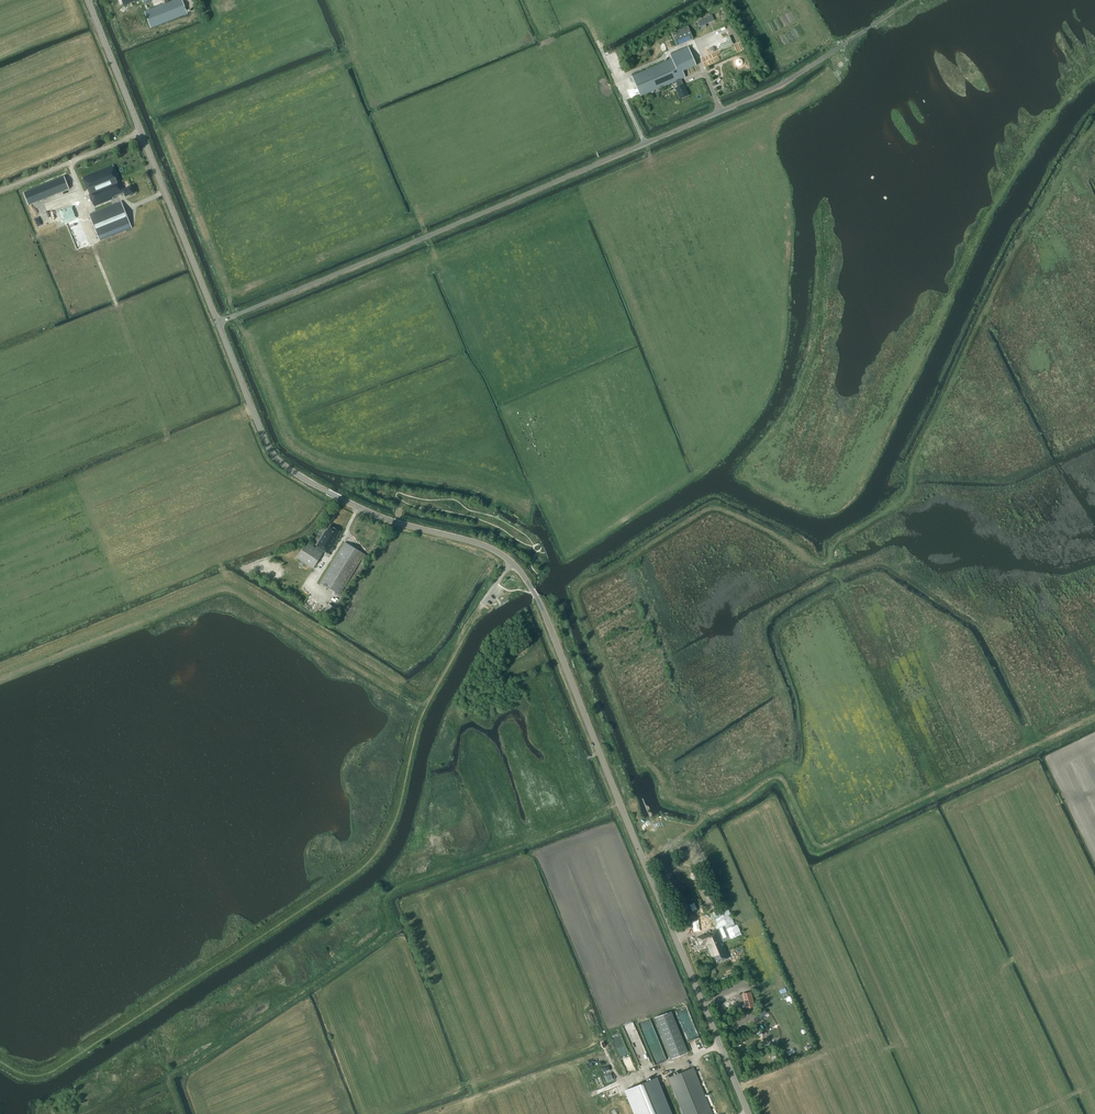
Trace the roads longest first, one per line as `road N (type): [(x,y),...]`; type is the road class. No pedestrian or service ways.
road 1 (tertiary): [(749,1113),(528,582),(493,549),(373,514),(280,462),(217,322)]
road 2 (unclassified): [(217,322),(776,87),(865,31)]
road 3 (tertiary): [(217,322),(88,0)]
road 4 (track): [(141,133),(0,191)]

